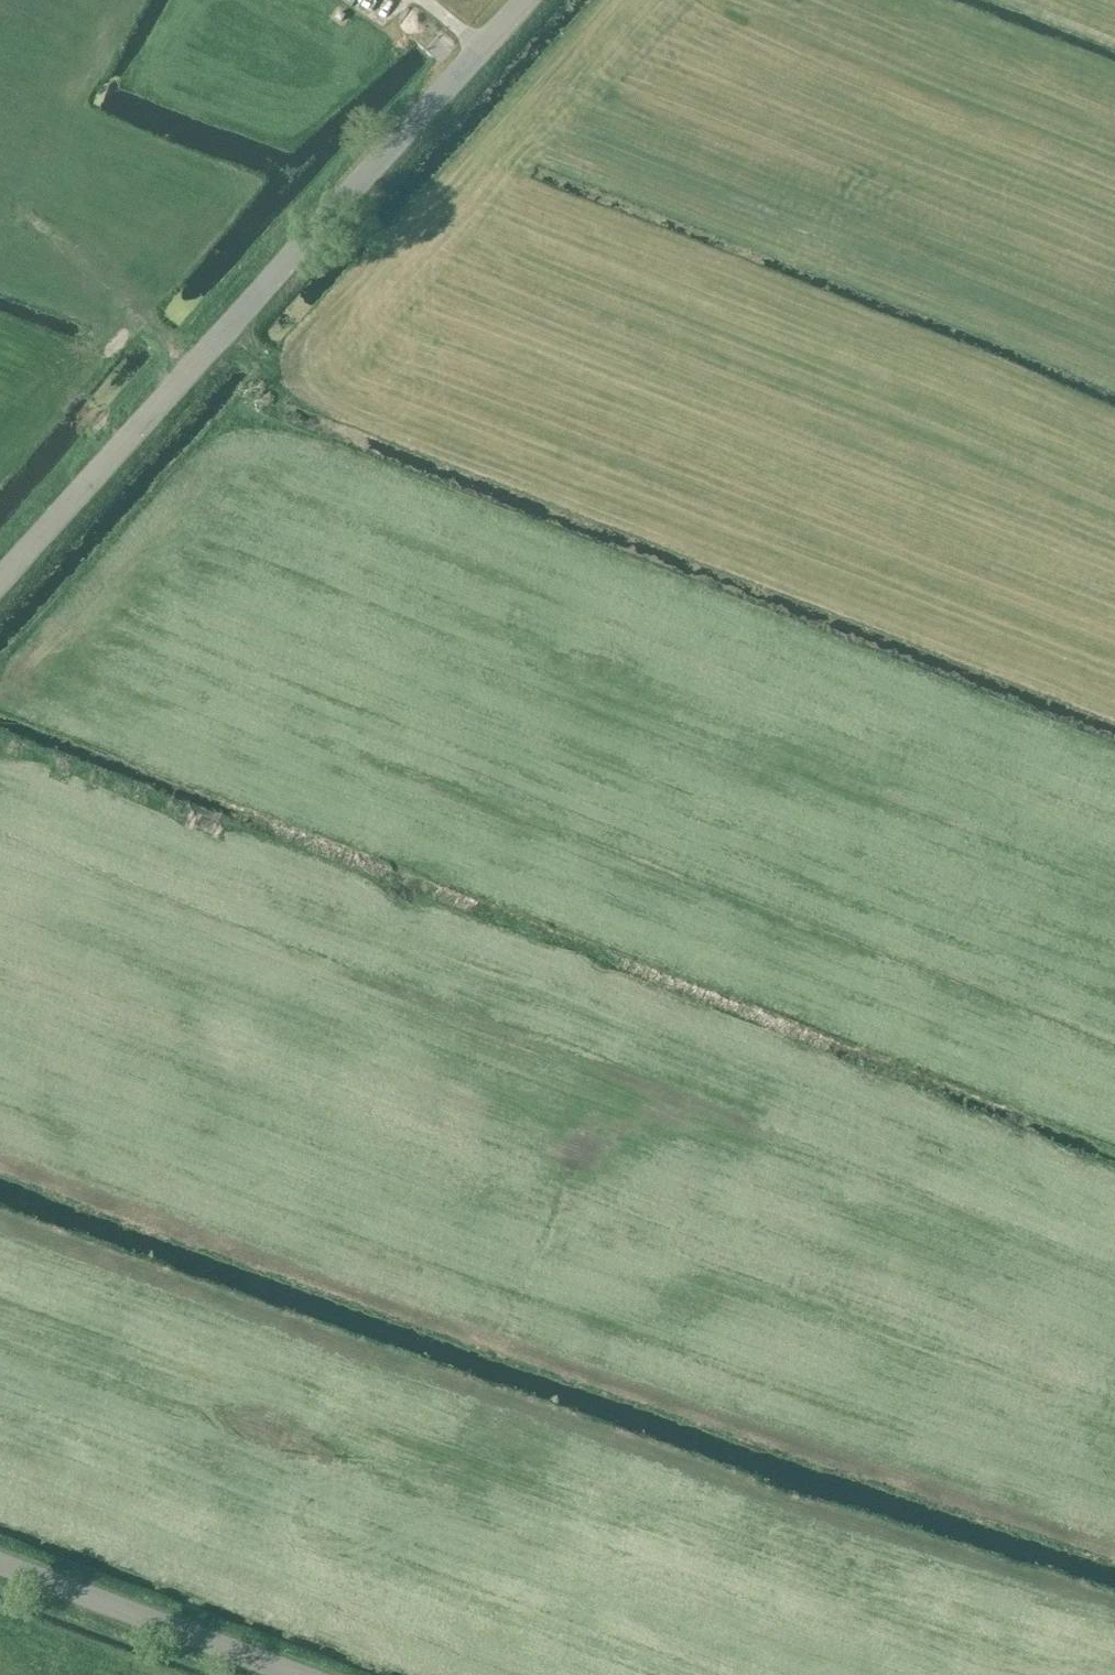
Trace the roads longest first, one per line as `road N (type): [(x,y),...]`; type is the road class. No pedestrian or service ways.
road 1 (tertiary): [(0,583),(526,0)]
road 2 (tertiary): [(300,1674),(0,1563)]

